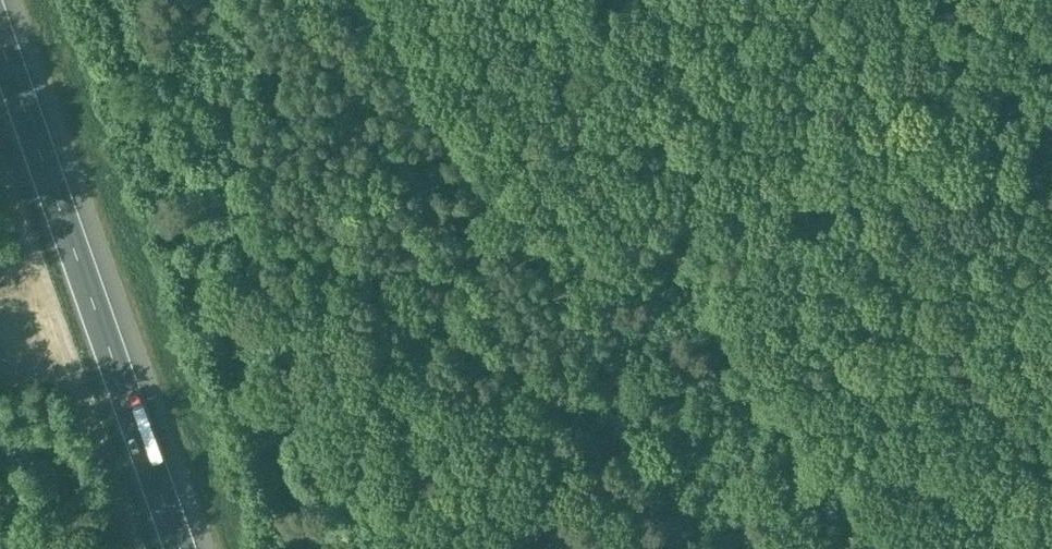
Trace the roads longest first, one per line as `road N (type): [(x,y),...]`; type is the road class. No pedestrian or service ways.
road 1 (track): [(204,233),(319,251),(503,342),(633,443),(730,548)]
road 2 (motorway): [(181,548),(0,35)]
road 3 (track): [(1051,109),(633,443)]
road 4 (track): [(312,548),(224,293),(223,254),(204,233),(144,59)]

